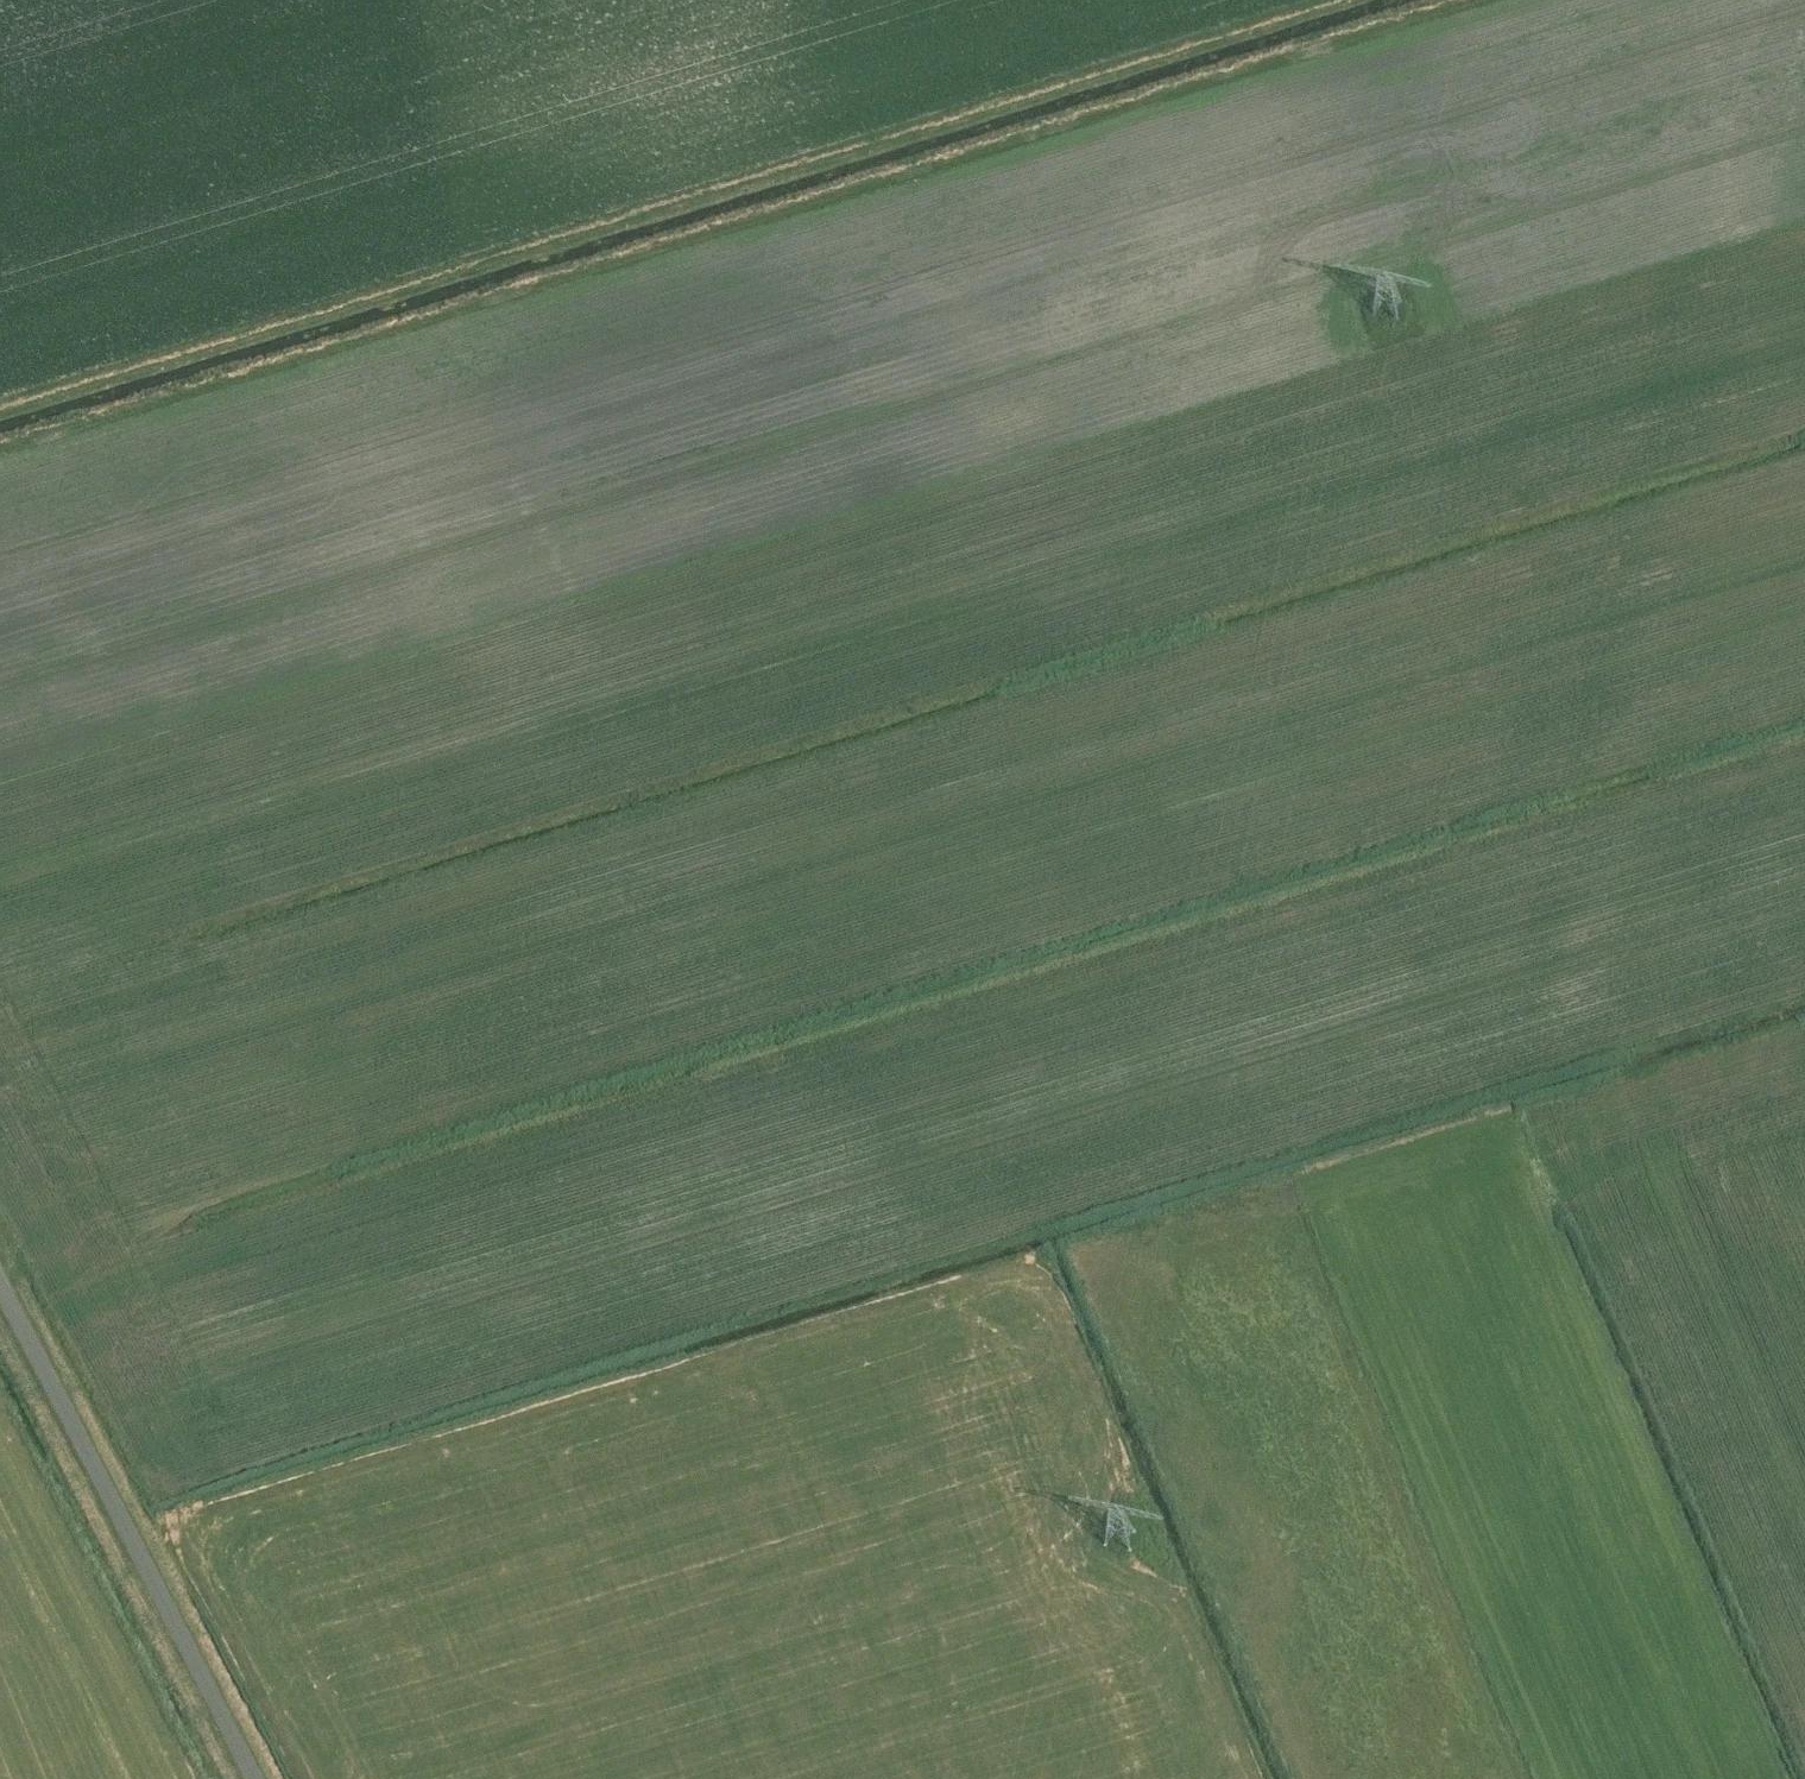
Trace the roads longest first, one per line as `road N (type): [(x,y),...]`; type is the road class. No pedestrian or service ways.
road 1 (track): [(0,450),(1478,0)]
road 2 (unclassified): [(253,1778),(0,1288)]

